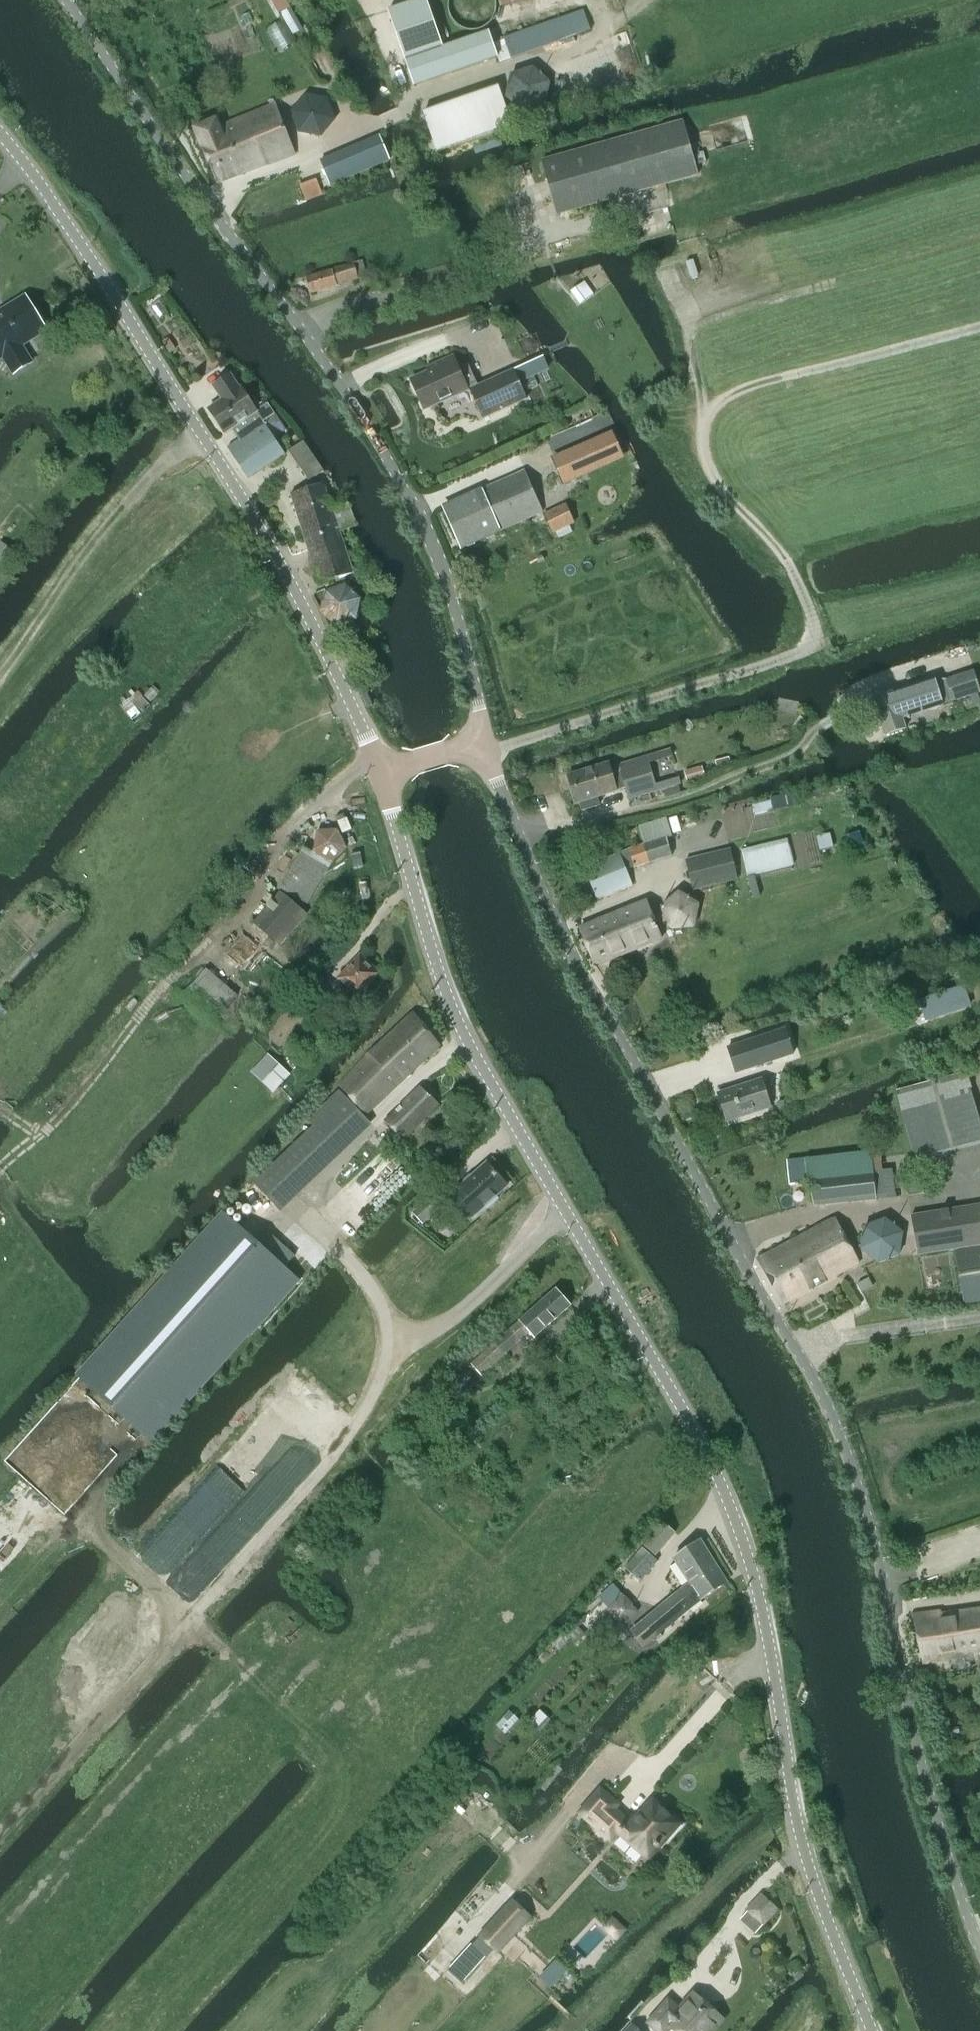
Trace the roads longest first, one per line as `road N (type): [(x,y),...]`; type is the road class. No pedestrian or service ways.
road 1 (tertiary): [(872,2030),(801,1839),(760,1604),(726,1495),(462,1031),(377,774)]
road 2 (unclassified): [(979,1949),(912,1727),(872,1533),(830,1410),(559,930),(484,742)]
road 3 (track): [(488,752),(807,649),(817,639),(788,561),(706,462),(705,415),(742,389),(979,327)]
road 4 (unclassified): [(484,742),(453,602),(414,507),(339,382),(66,0)]
road 5 (tertiary): [(377,774),(344,693),(210,451),(0,134)]
road 6 (track): [(0,1829),(348,1446),(398,1328)]
road 7 (track): [(0,676),(47,601),(196,432)]
road 8 (track): [(705,415),(691,327),(826,285)]
road 9 (track): [(192,1617),(86,1520)]

